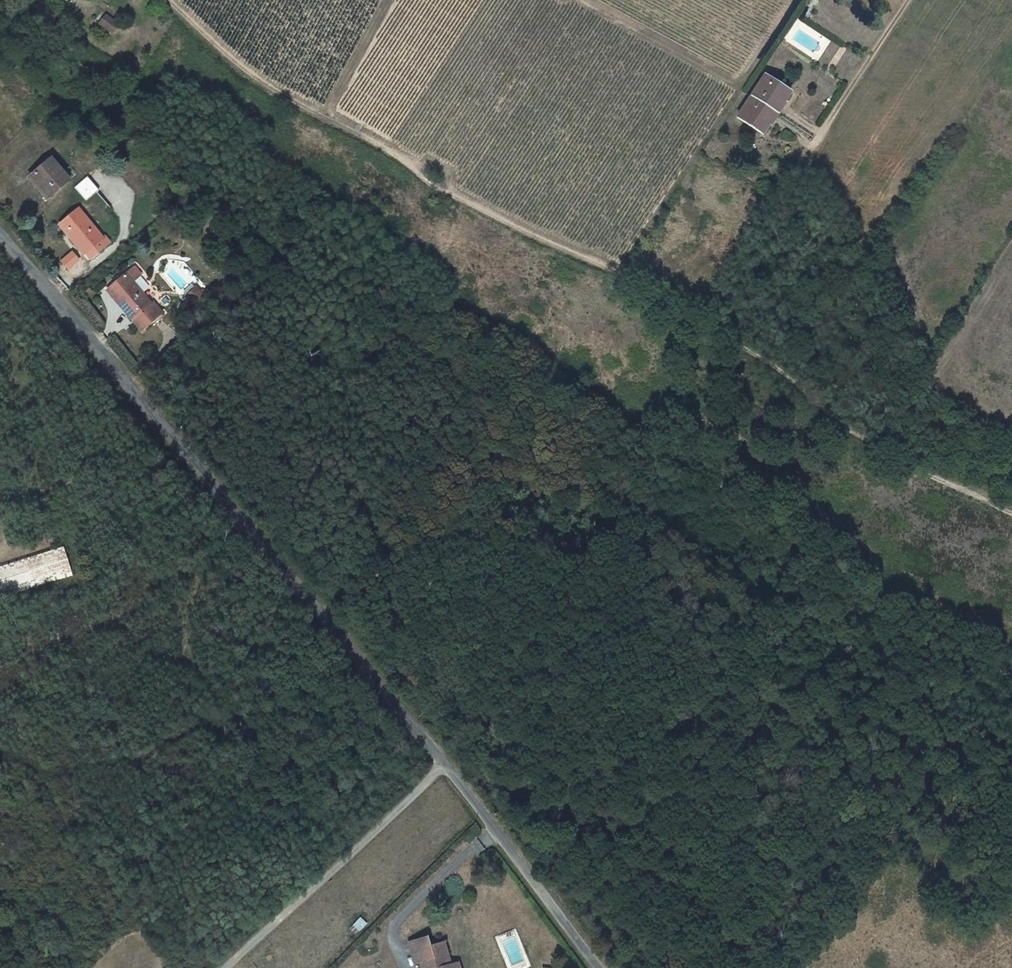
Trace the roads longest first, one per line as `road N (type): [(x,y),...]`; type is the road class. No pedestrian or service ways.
road 1 (track): [(1011,507),(904,470),(666,298),(444,192),(383,146),(277,92),(167,0)]
road 2 (unclassified): [(600,967),(446,766),(0,233)]

